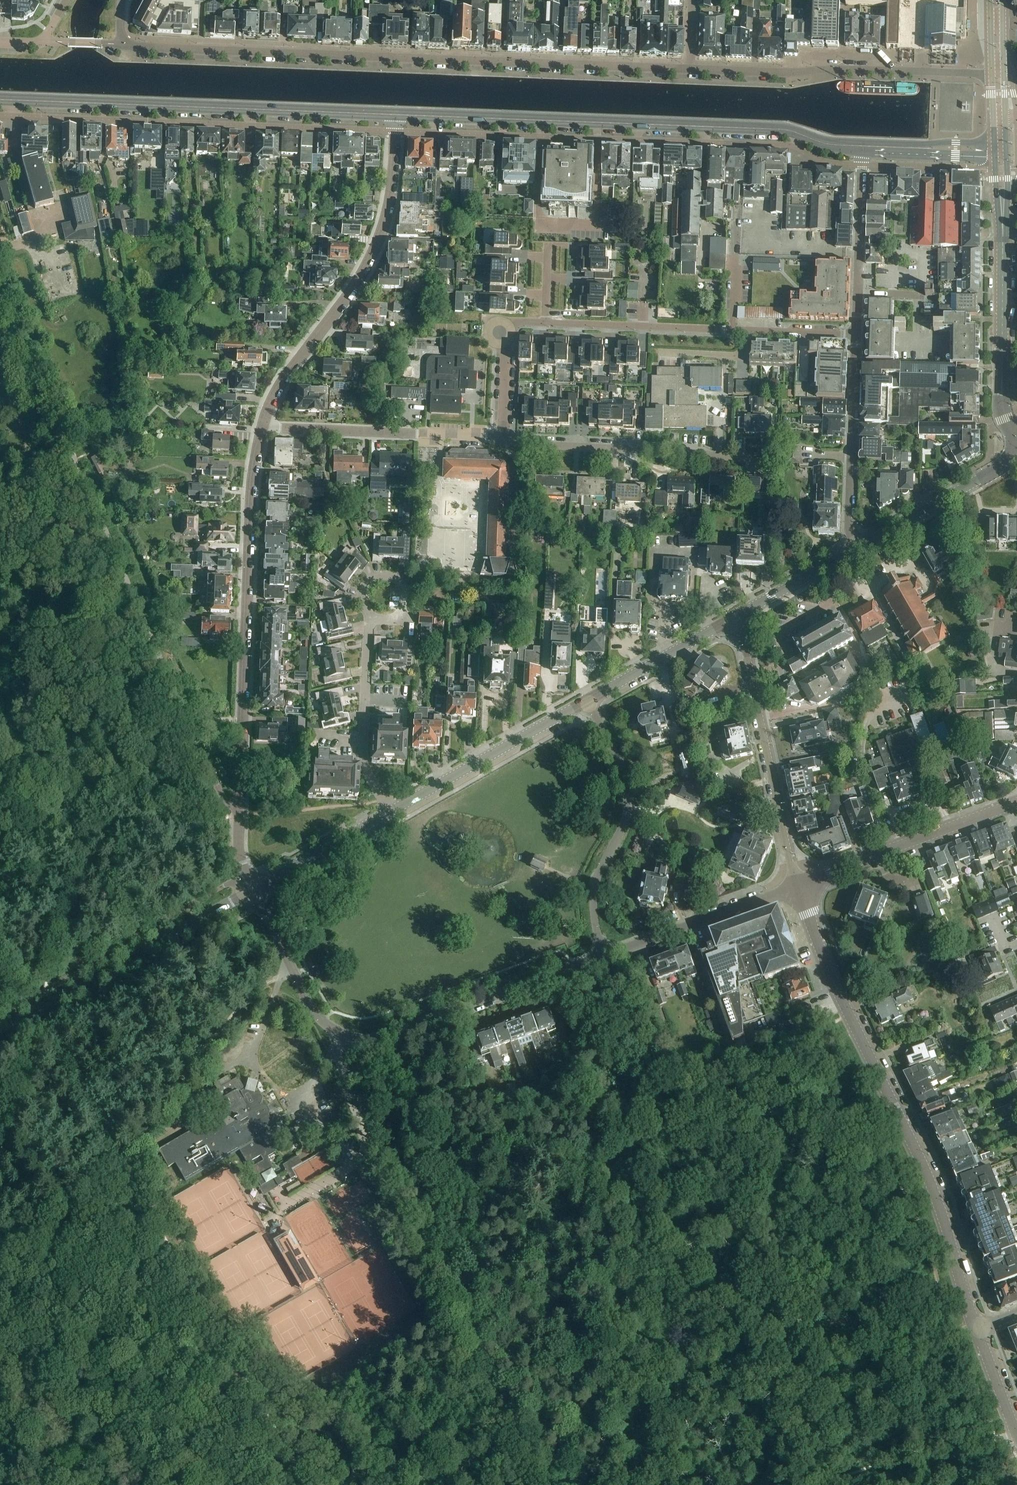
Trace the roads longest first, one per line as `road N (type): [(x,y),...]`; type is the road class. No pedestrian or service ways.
road 1 (residential): [(122,0),(121,44),(129,47),(689,70)]
road 2 (tertiary): [(799,887),(937,1203),(978,1330)]
road 3 (secondary): [(862,147),(789,131),(395,114)]
road 4 (residential): [(262,429),(250,498),(239,816),(238,852),(253,888)]
road 5 (residential): [(253,888),(312,1009),(339,1035),(358,1040),(605,957)]
road 6 (secondary): [(395,114),(0,100)]
road 7 (residential): [(262,429),(276,390),(375,249),(391,192),(395,114)]
road 8 (residential): [(689,70),(992,74)]
road 9 (tertiary): [(253,888),(0,1033)]
road 10 (tertiary): [(732,619),(744,645),(799,887)]
road 11 (residential): [(605,957),(594,892),(624,823),(627,790),(588,701)]
road 12 (residential): [(503,440),(770,461)]
road 13 (residential): [(262,429),(503,440)]
road 14 (tertiary): [(588,701),(390,812)]
road 15 (tertiary): [(799,887),(1007,807)]
road 16 (secondary): [(1003,218),(1002,408),(1016,435)]
road 17 (residential): [(859,548),(850,525),(856,334)]
road 18 (residential): [(605,957),(799,887)]
road 19 (tertiary): [(1016,443),(994,472),(859,548)]
road 20 (residential): [(545,323),(733,330)]
road 21 (residential): [(856,334),(862,147)]
road 22 (tertiary): [(732,619),(588,701)]
road 23 (track): [(1016,1432),(860,1484)]
road 24 (tertiary): [(390,812),(253,888)]
road 25 (residential): [(545,323),(517,322),(500,333),(503,440)]
road 26 (tertiary): [(859,548),(732,619)]
road 27 (residential): [(372,616),(402,613),(408,599),(398,578),(368,581),(366,611)]
road 28 (residential): [(856,334),(733,330)]

